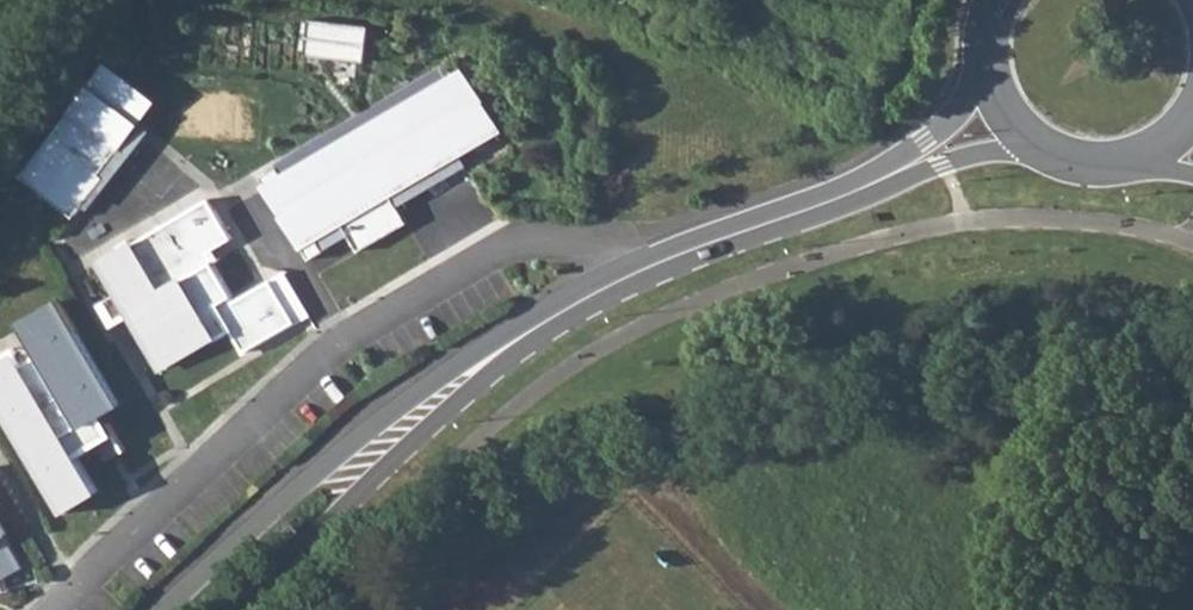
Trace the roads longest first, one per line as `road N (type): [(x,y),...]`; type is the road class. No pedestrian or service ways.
road 1 (tertiary): [(465,374),(647,267),(893,172)]
road 2 (tertiary): [(465,374),(359,431),(167,609)]
road 3 (tertiary): [(236,609),(373,480),(465,374)]
road 4 (tertiary): [(893,172),(988,149),(1060,154)]
road 5 (tertiary): [(991,42),(956,109),(893,172)]
road 6 (tertiary): [(991,42),(1008,111),(1060,154)]

